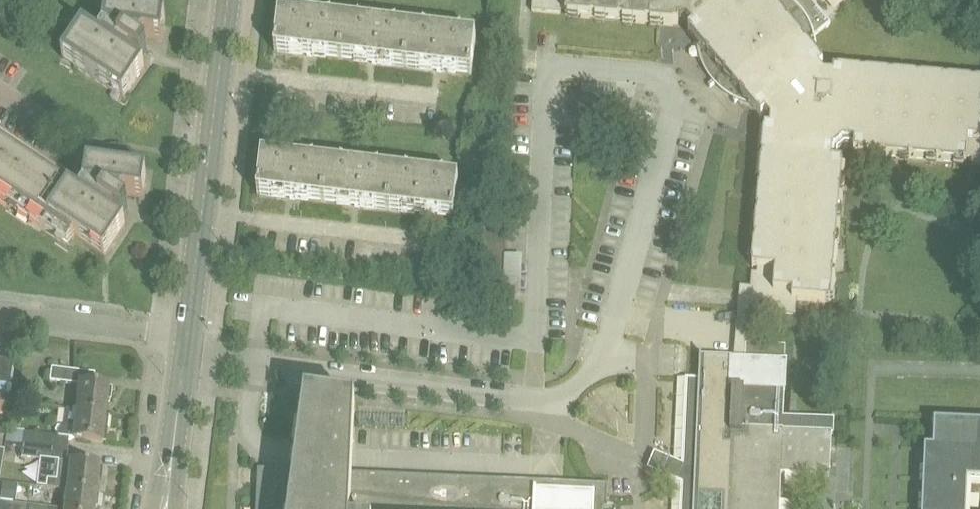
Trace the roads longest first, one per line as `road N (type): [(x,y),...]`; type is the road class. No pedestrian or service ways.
road 1 (residential): [(435,97),(220,69)]
road 2 (residential): [(415,240),(202,212)]
road 3 (residential): [(187,335),(0,313)]
road 4 (tertiary): [(165,508),(187,335)]
road 5 (tertiary): [(202,212),(220,69)]
road 6 (tertiary): [(187,335),(202,212)]

